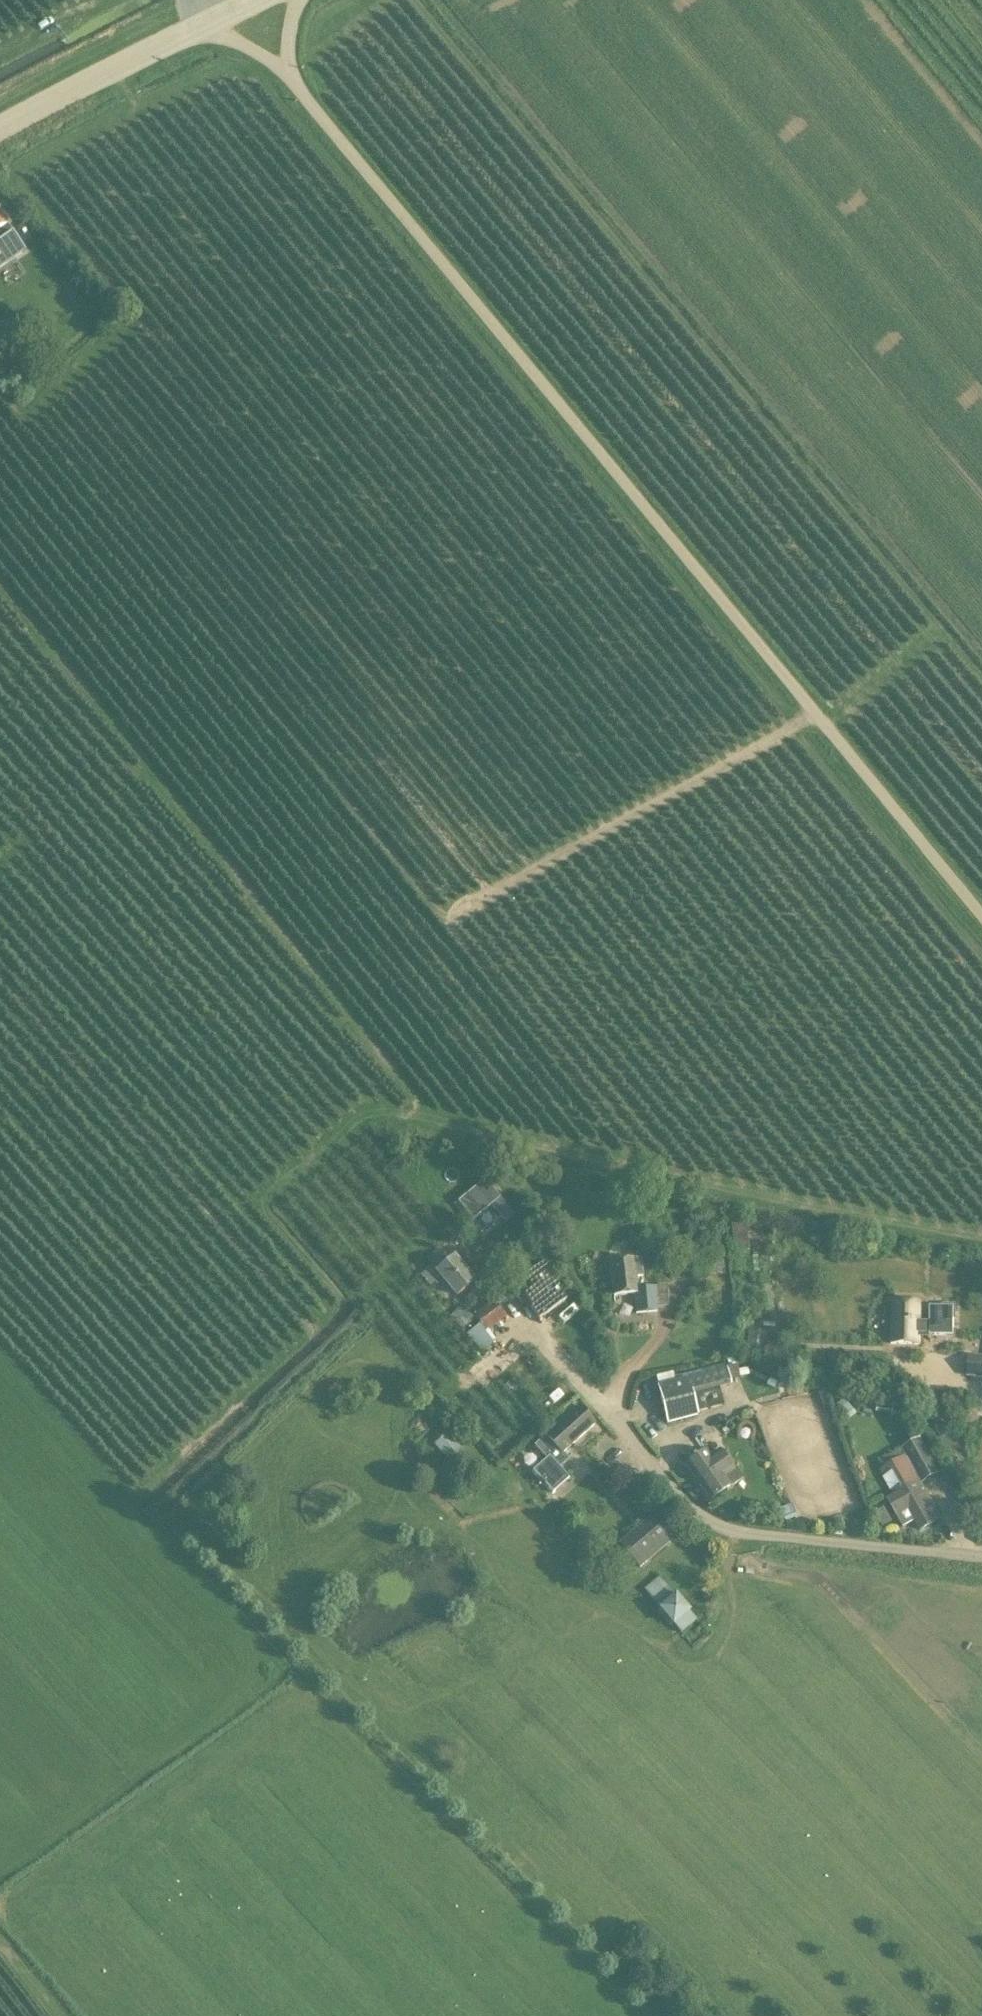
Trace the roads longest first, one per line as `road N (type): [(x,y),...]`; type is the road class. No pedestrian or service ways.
road 1 (unclassified): [(981,924),(701,590),(287,75)]
road 2 (residential): [(981,1559),(745,1536),(711,1525),(509,1310)]
road 3 (unclassified): [(0,130),(210,23)]

